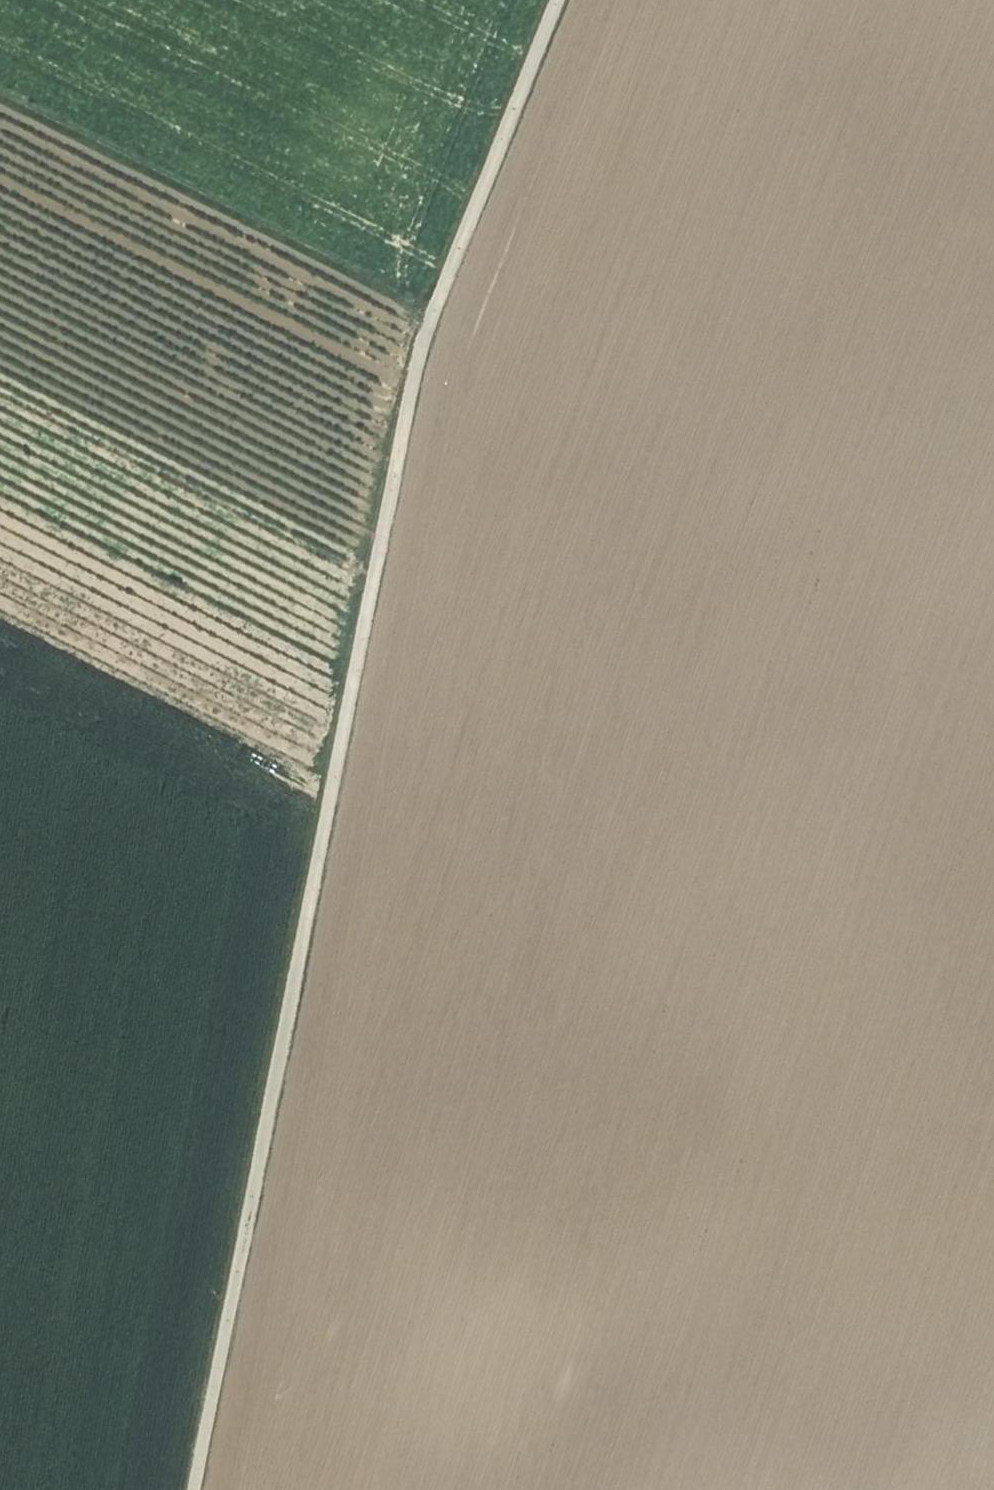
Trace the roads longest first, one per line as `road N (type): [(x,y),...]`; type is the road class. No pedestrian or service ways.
road 1 (track): [(559,0),(434,317),(199,1489)]
road 2 (track): [(434,317),(0,102)]

